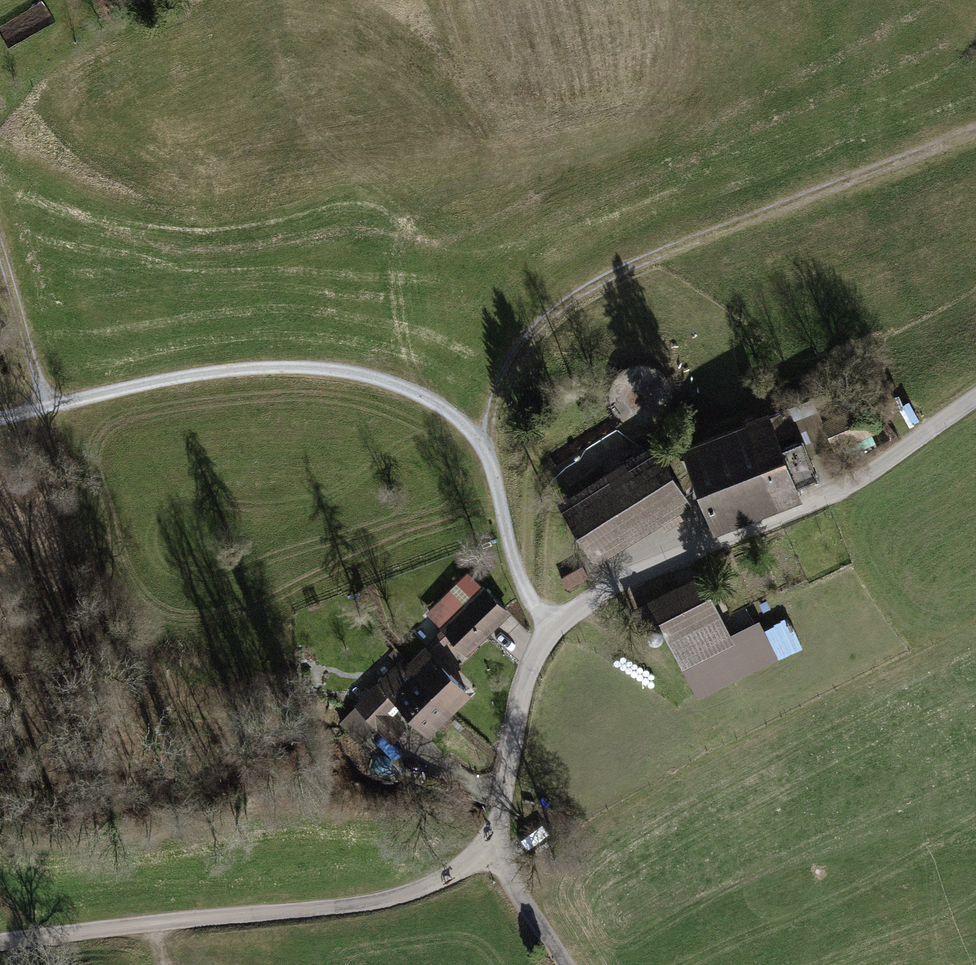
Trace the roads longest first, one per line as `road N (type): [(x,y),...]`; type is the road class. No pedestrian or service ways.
road 1 (unclassified): [(975,398),(843,489),(620,585),(552,633),(520,702),(492,848)]
road 2 (track): [(552,633),(516,569),(483,445),(436,404),(384,381),(325,370),(217,372),(0,419)]
road 3 (track): [(483,445),(516,352),(580,292),(671,248),(975,131)]
road 4 (unclassified): [(0,943),(378,900),(438,881),(492,848)]
road 5 (track): [(552,633),(558,495),(629,445)]
road 6 (track): [(531,602),(530,485),(547,438)]
road 7 (track): [(45,409),(0,252)]
road 8 (unclassified): [(492,848),(568,964)]

